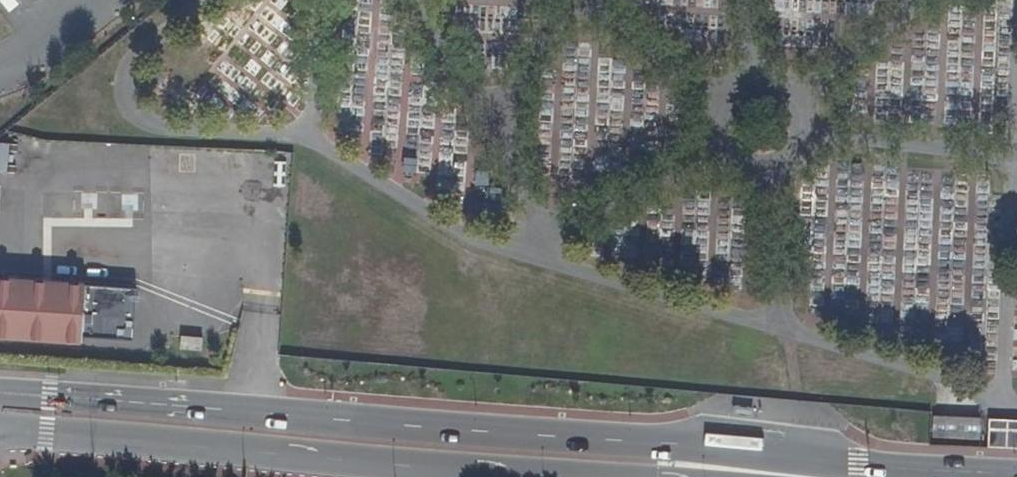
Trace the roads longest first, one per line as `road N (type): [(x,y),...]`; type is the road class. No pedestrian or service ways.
road 1 (primary): [(906,476),(749,451),(0,398)]
road 2 (primary): [(0,440),(546,476)]

